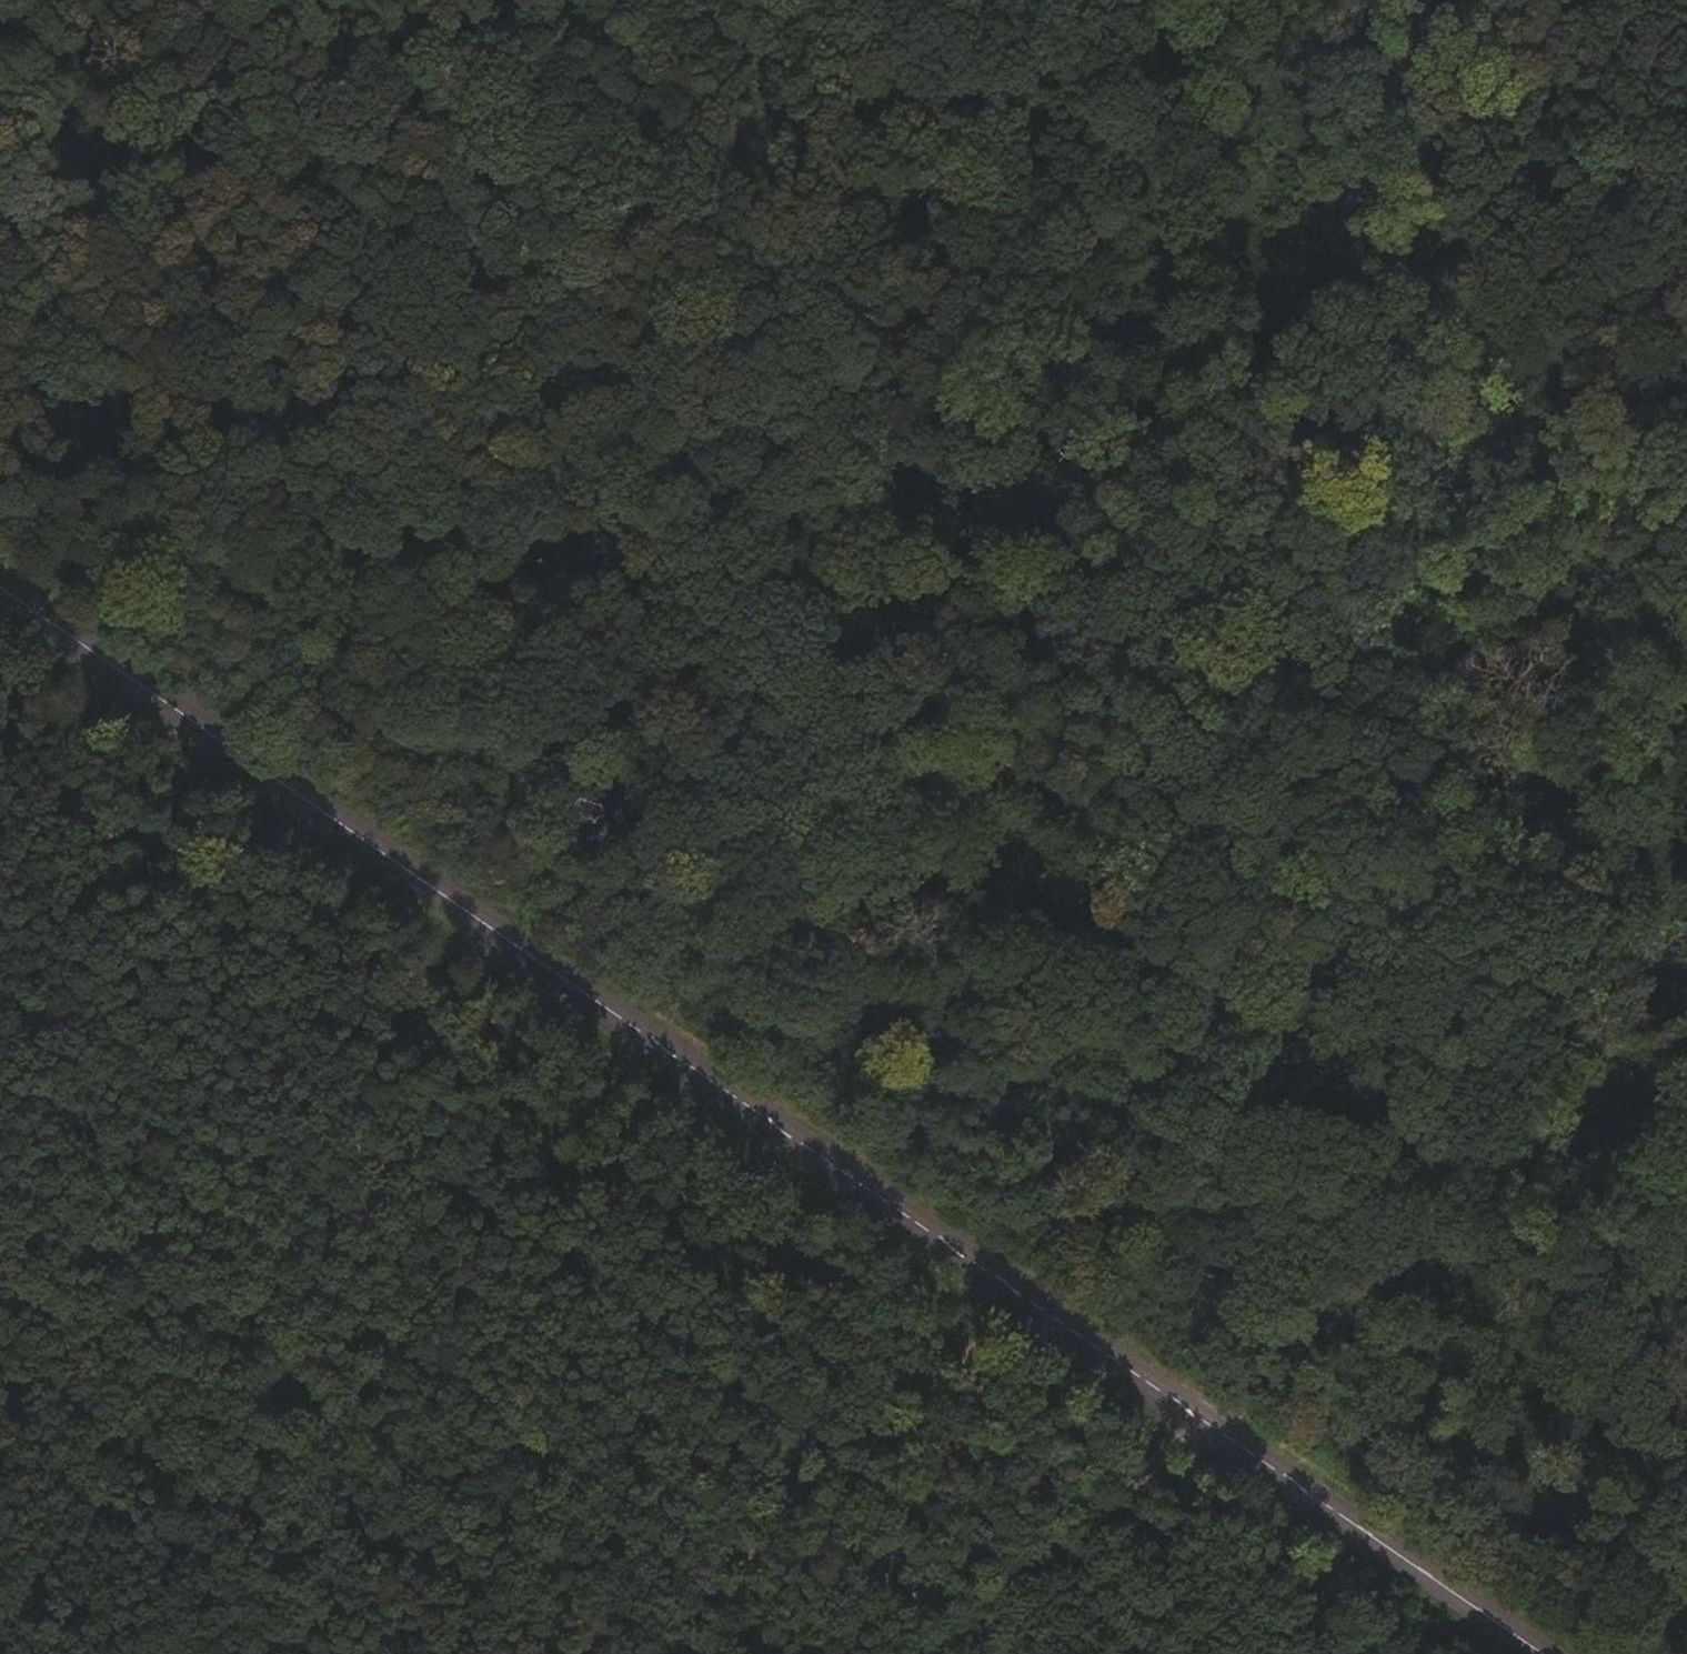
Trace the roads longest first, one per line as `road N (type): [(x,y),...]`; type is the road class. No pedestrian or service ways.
road 1 (tertiary): [(0,587),(1530,1653)]
road 2 (track): [(952,1653),(1217,1438)]

